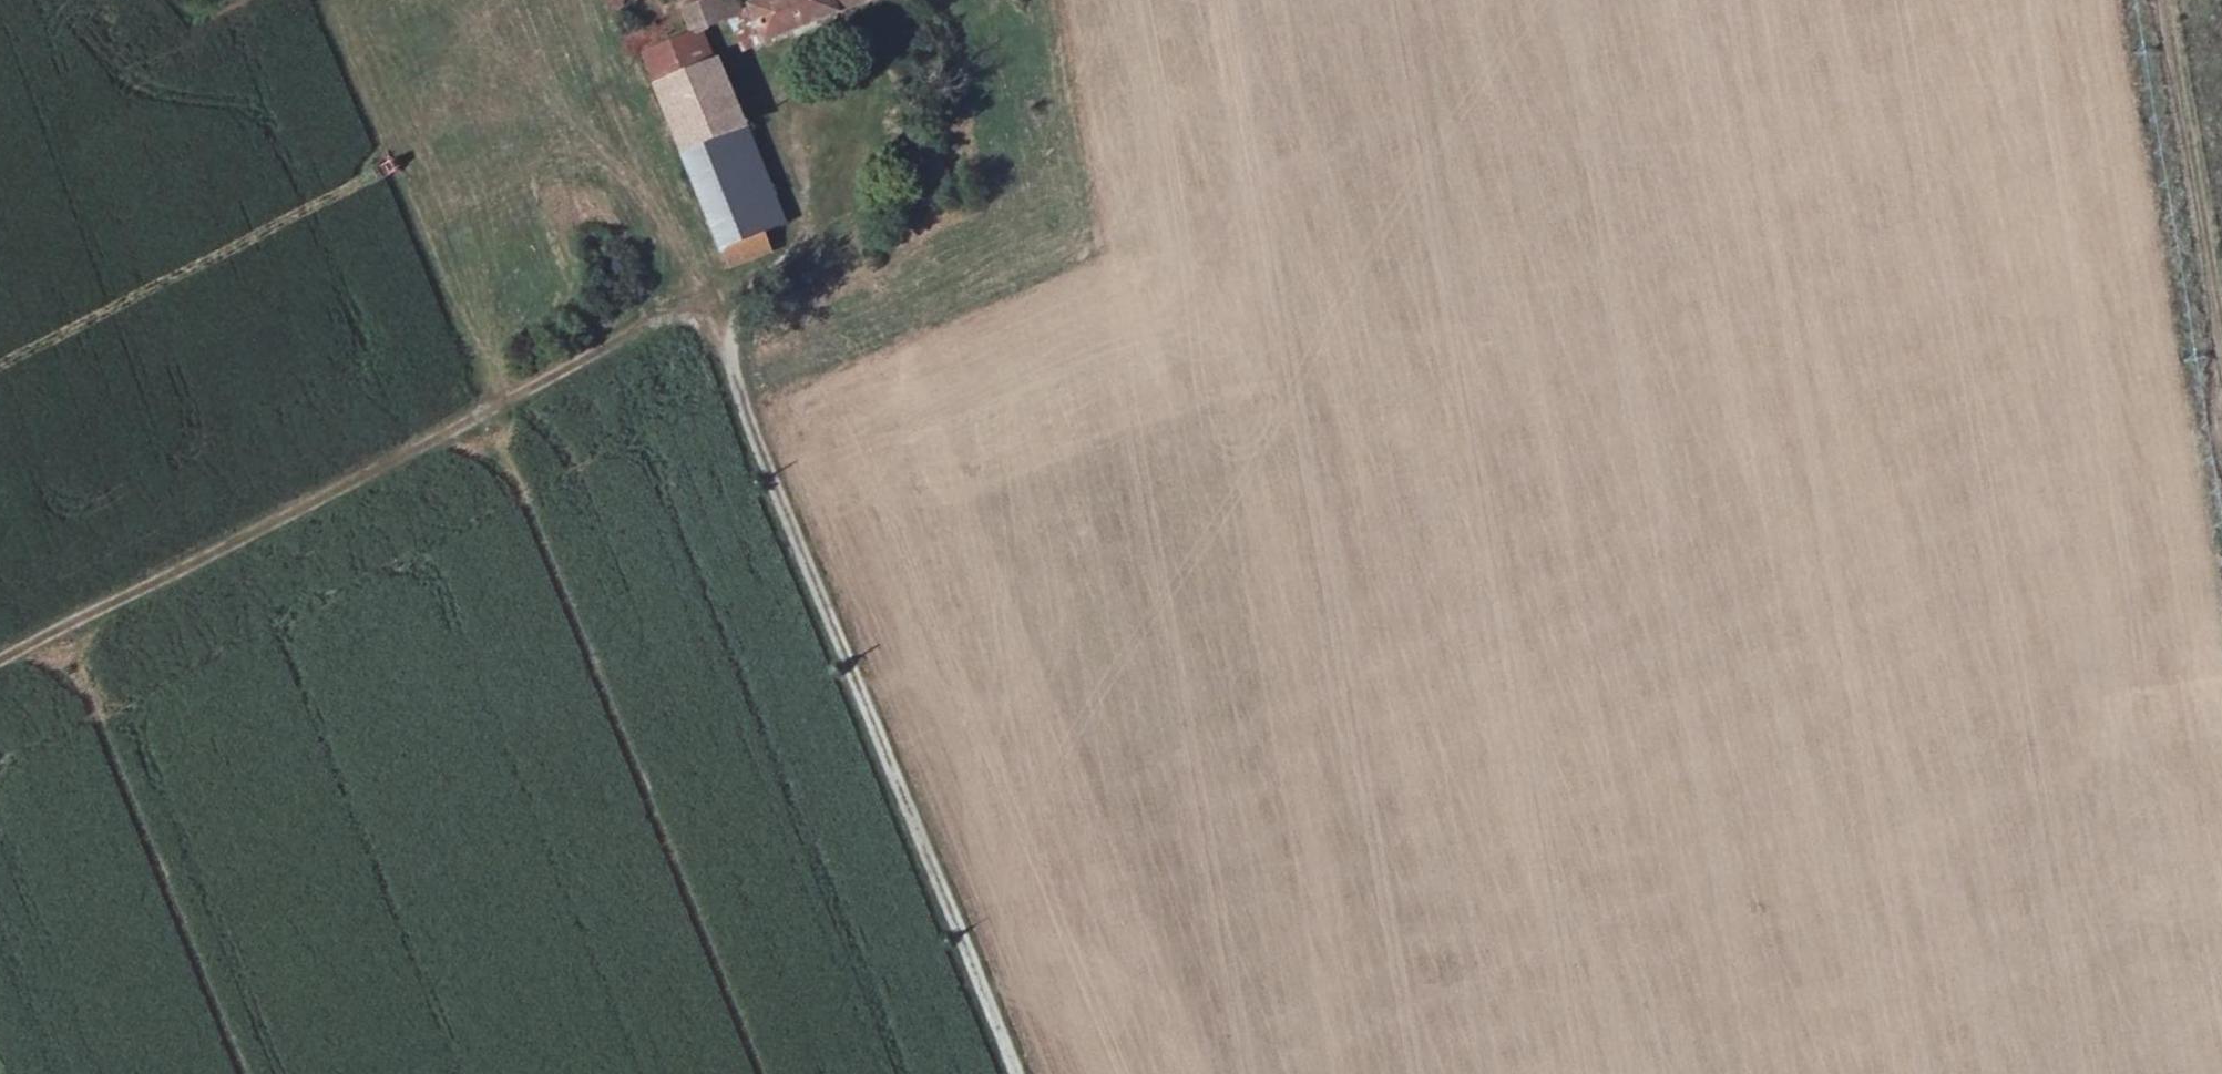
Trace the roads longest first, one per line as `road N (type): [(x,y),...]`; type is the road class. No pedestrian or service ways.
road 1 (track): [(1018,1073),(740,401),(734,346),(746,306),(802,240)]
road 2 (track): [(0,660),(649,325),(705,321),(734,346)]

